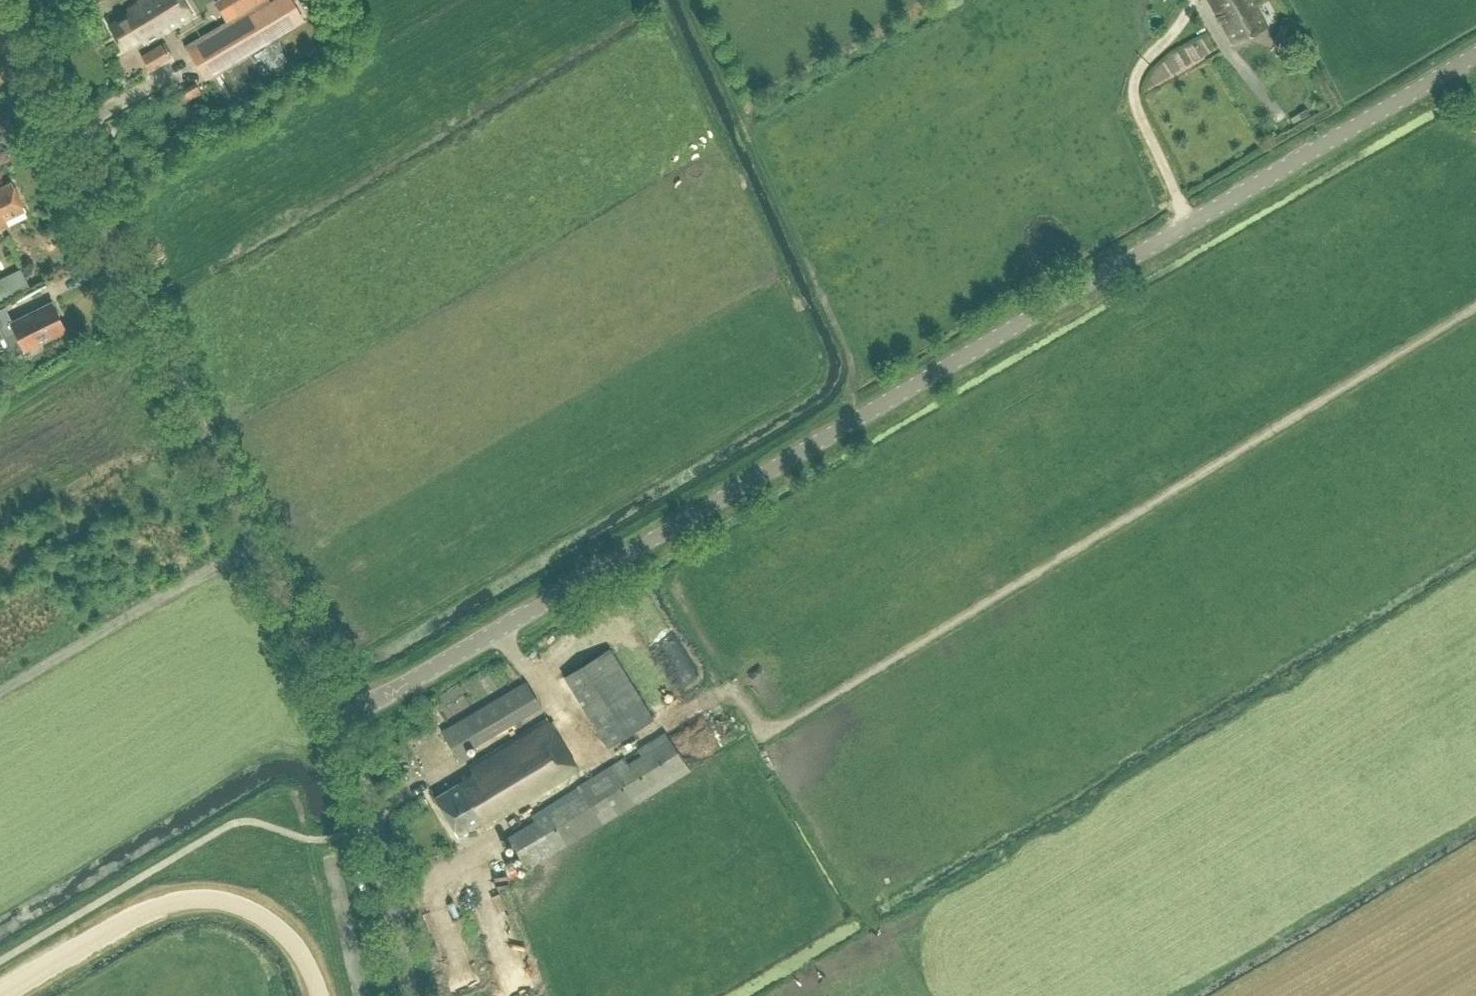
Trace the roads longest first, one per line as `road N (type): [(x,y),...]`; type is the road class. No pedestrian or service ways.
road 1 (tertiary): [(343,720),(1475,59)]
road 2 (tertiary): [(343,720),(0,24)]
road 3 (tertiary): [(405,995),(361,771),(343,720)]

